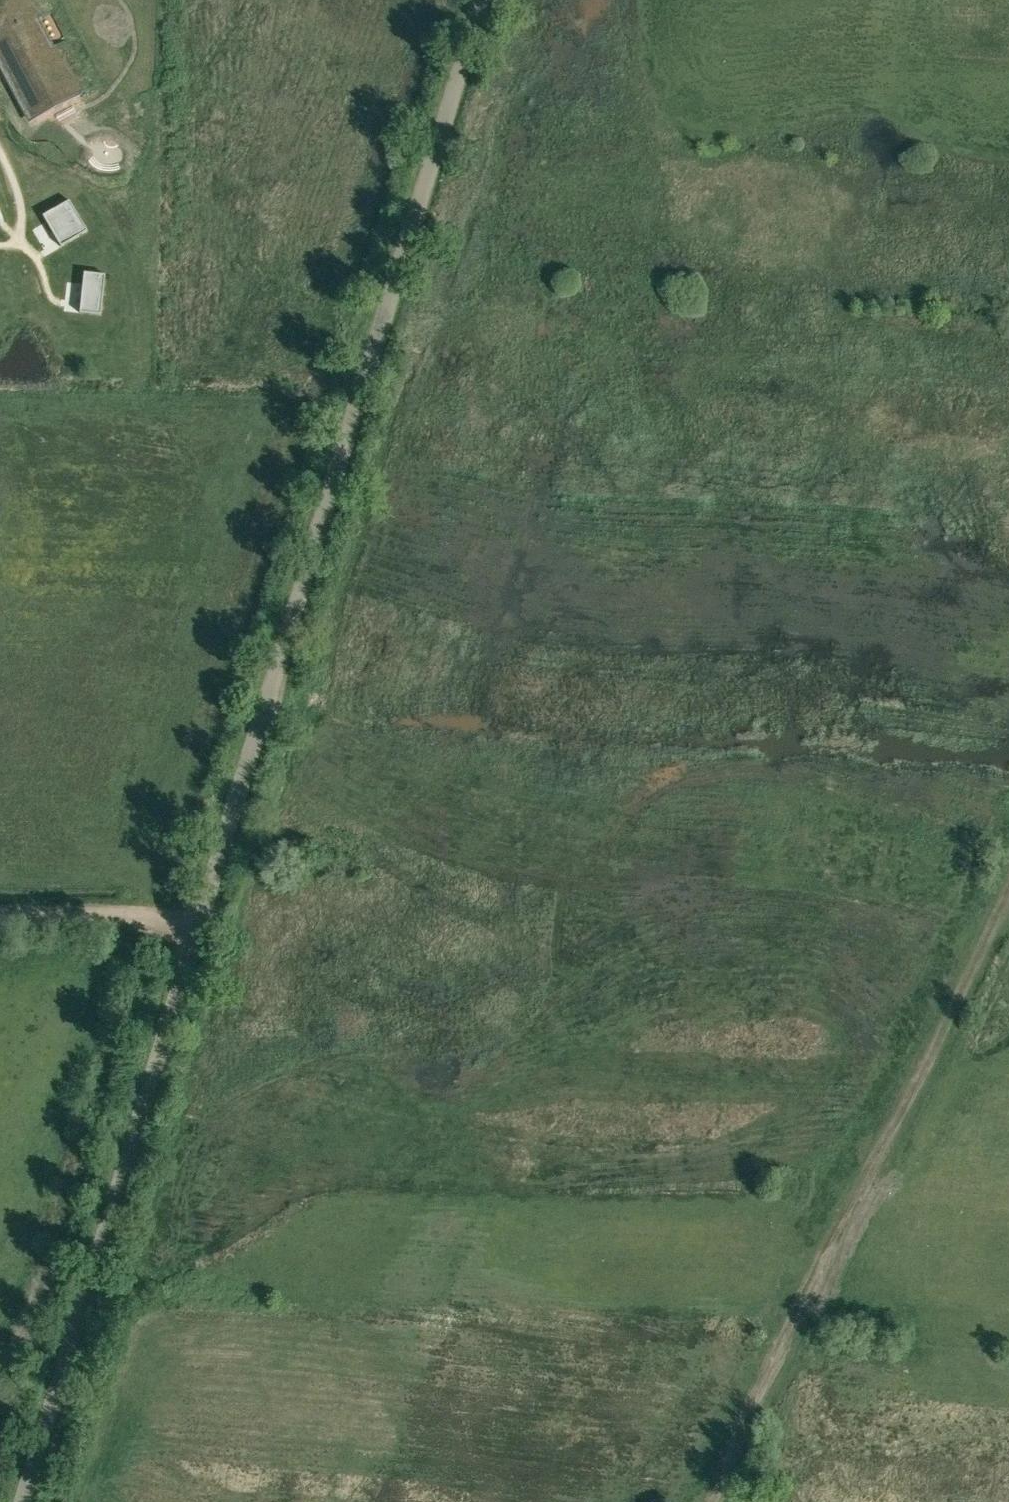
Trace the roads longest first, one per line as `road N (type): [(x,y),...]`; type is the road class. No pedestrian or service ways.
road 1 (unclassified): [(21,1501),(480,0)]
road 2 (track): [(1008,902),(712,1501)]
road 3 (track): [(0,913),(205,913)]

